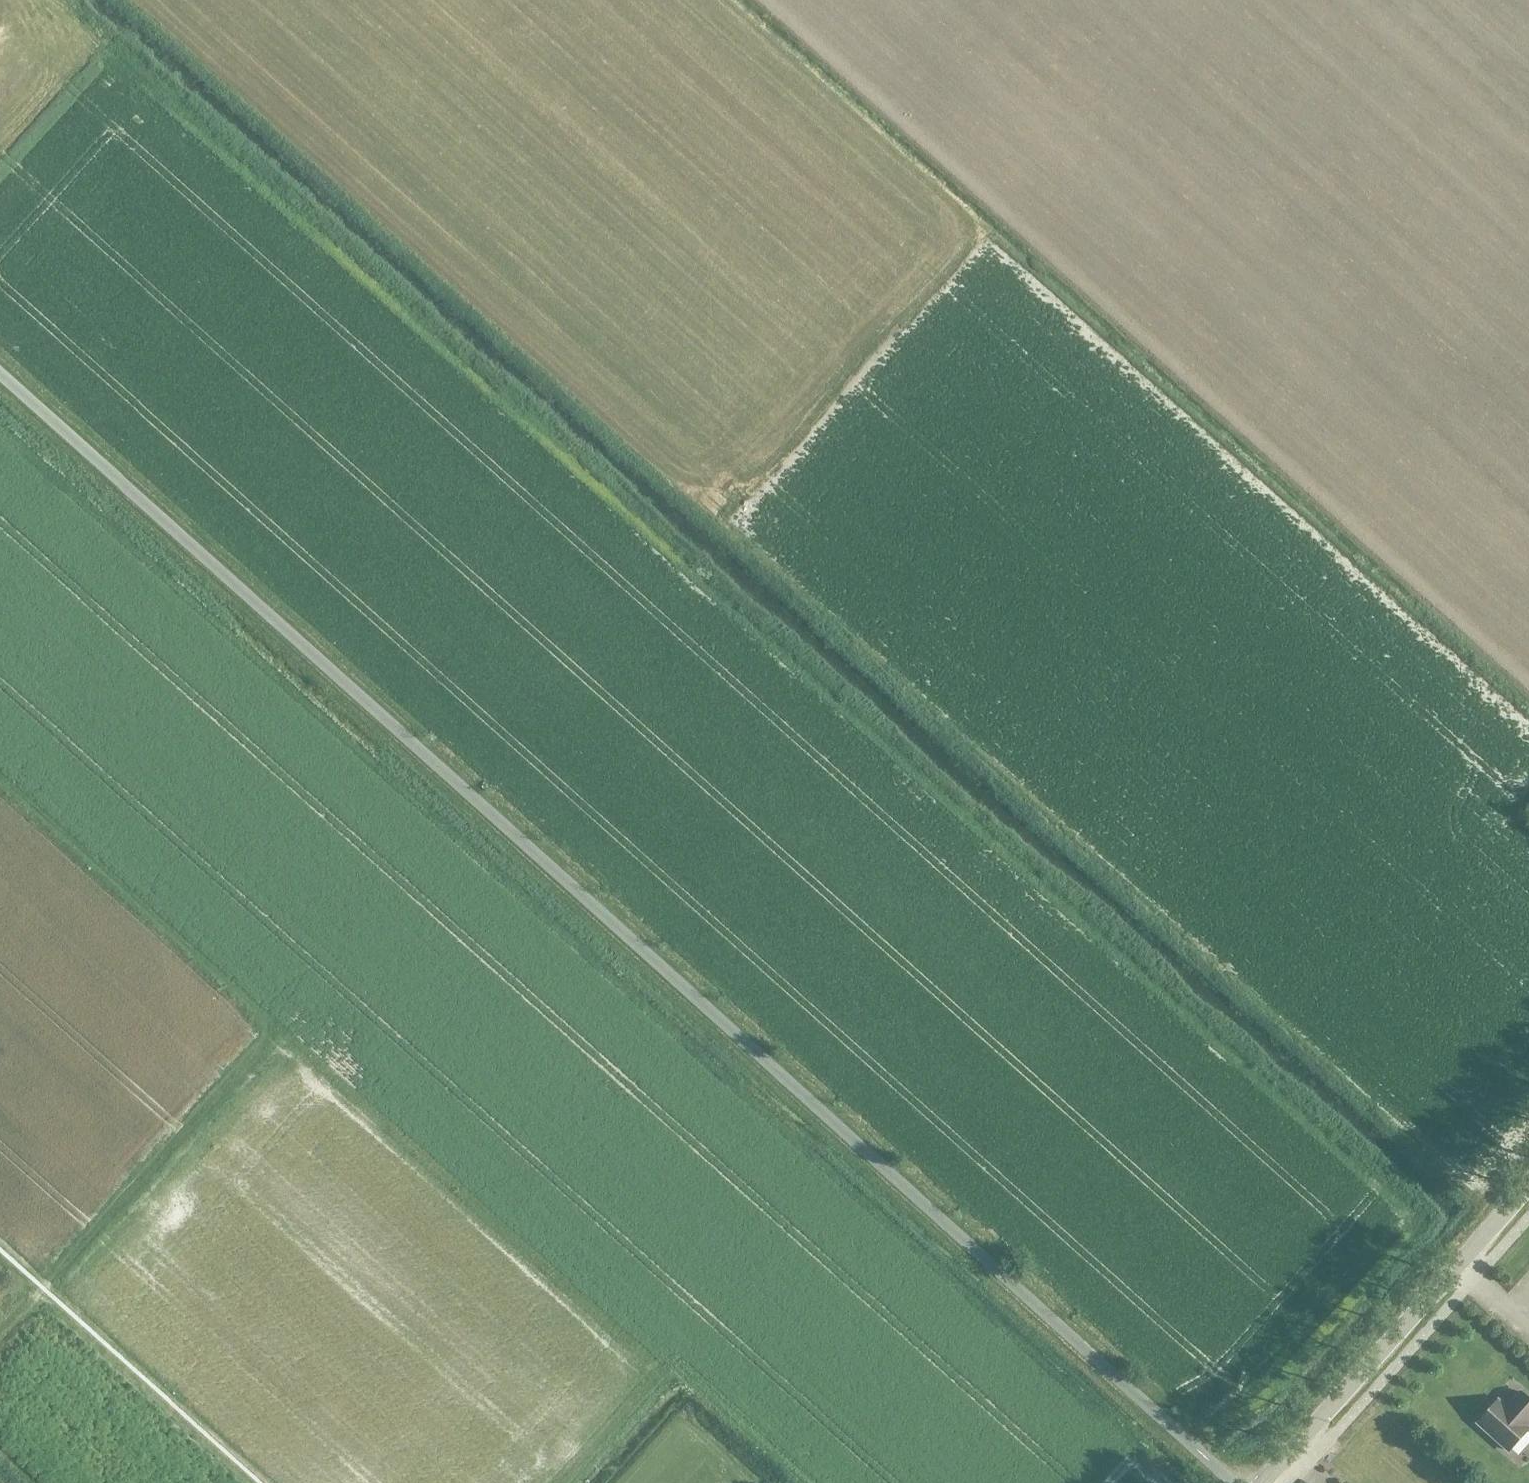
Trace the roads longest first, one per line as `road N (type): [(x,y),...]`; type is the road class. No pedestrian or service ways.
road 1 (tertiary): [(1267,1482),(1528,1191)]

